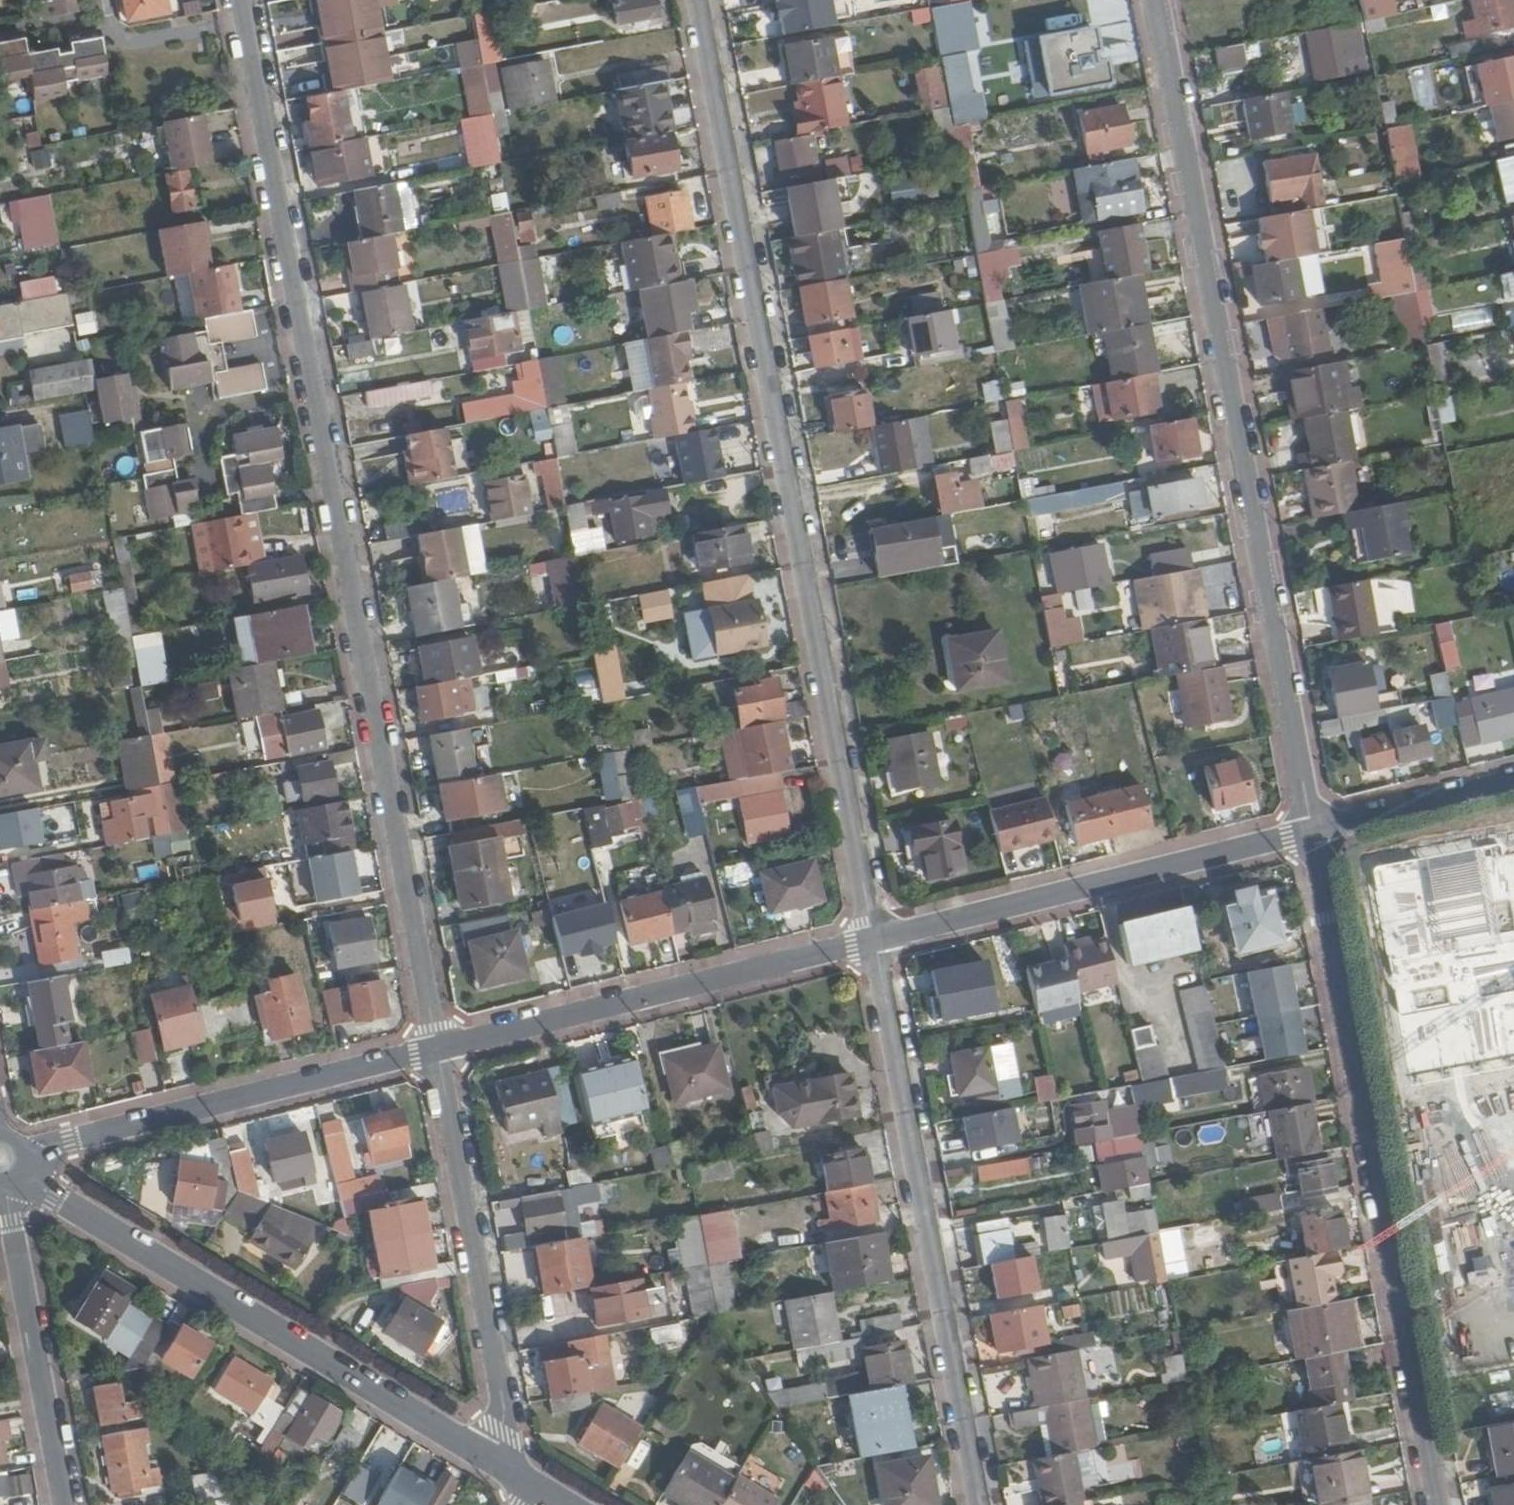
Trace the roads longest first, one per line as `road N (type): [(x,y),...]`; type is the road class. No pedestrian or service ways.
road 1 (residential): [(437,1049),(241,0)]
road 2 (residential): [(874,941),(697,0)]
road 3 (residential): [(1311,836),(1155,0)]
road 4 (residential): [(1435,1504),(1311,836)]
road 5 (residential): [(519,1473),(22,1173)]
road 6 (residential): [(874,941),(978,1504)]
road 7 (residential): [(437,1049),(874,941)]
road 8 (residential): [(874,941),(1311,836)]
road 9 (residential): [(519,1473),(437,1049)]
road 10 (residential): [(24,1150),(437,1049)]
road 11 (residential): [(65,1504),(4,1184)]
road 12 (residential): [(1311,836),(1513,784)]

